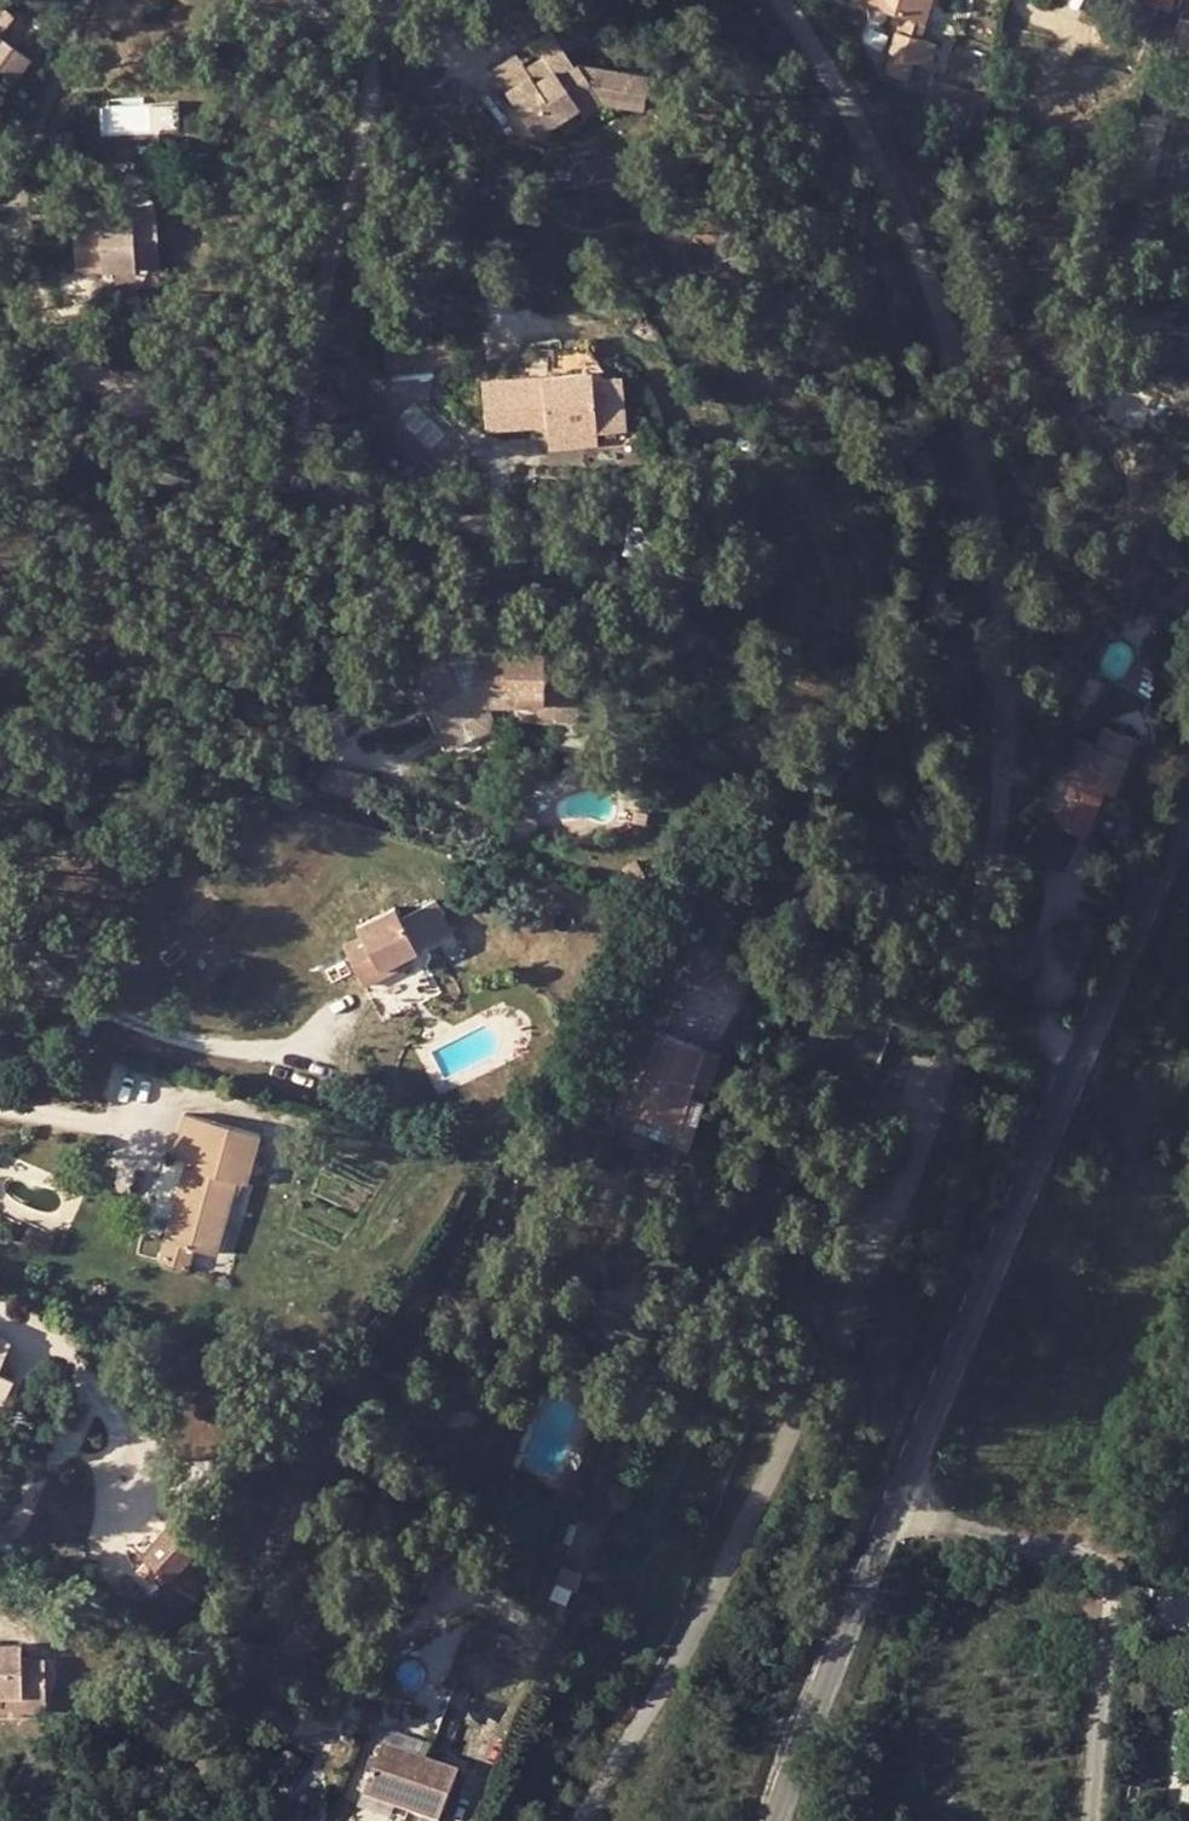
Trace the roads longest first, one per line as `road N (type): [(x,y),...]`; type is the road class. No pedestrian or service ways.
road 1 (tertiary): [(774,1820),(1188,792)]
road 2 (unclassified): [(579,1820),(671,1675),(873,1259),(948,1082)]
road 3 (unclassified): [(83,0),(0,242)]

